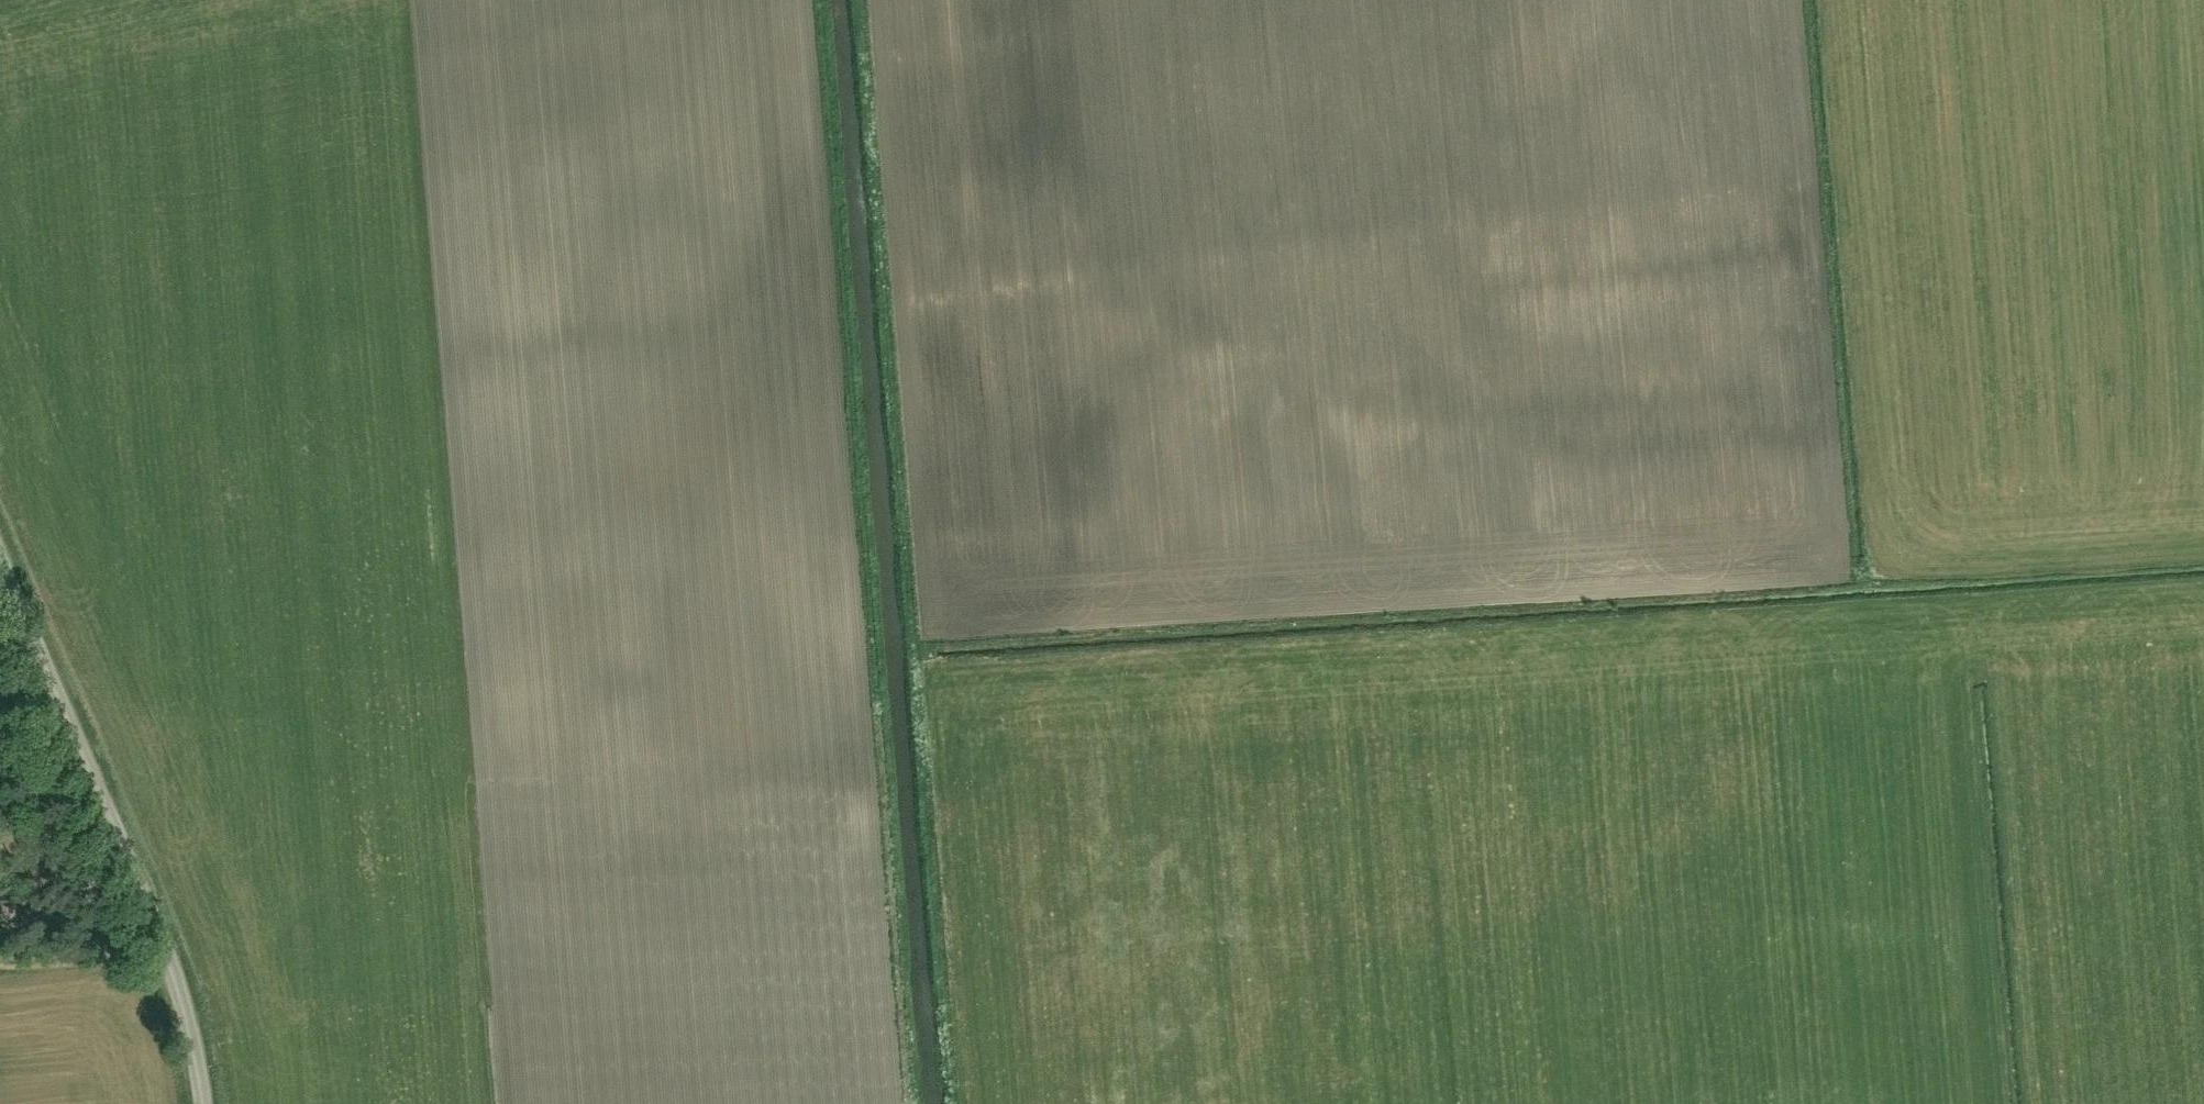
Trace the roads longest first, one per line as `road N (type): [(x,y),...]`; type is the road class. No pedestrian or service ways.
road 1 (unclassified): [(212,1103),(190,1012),(0,557)]

